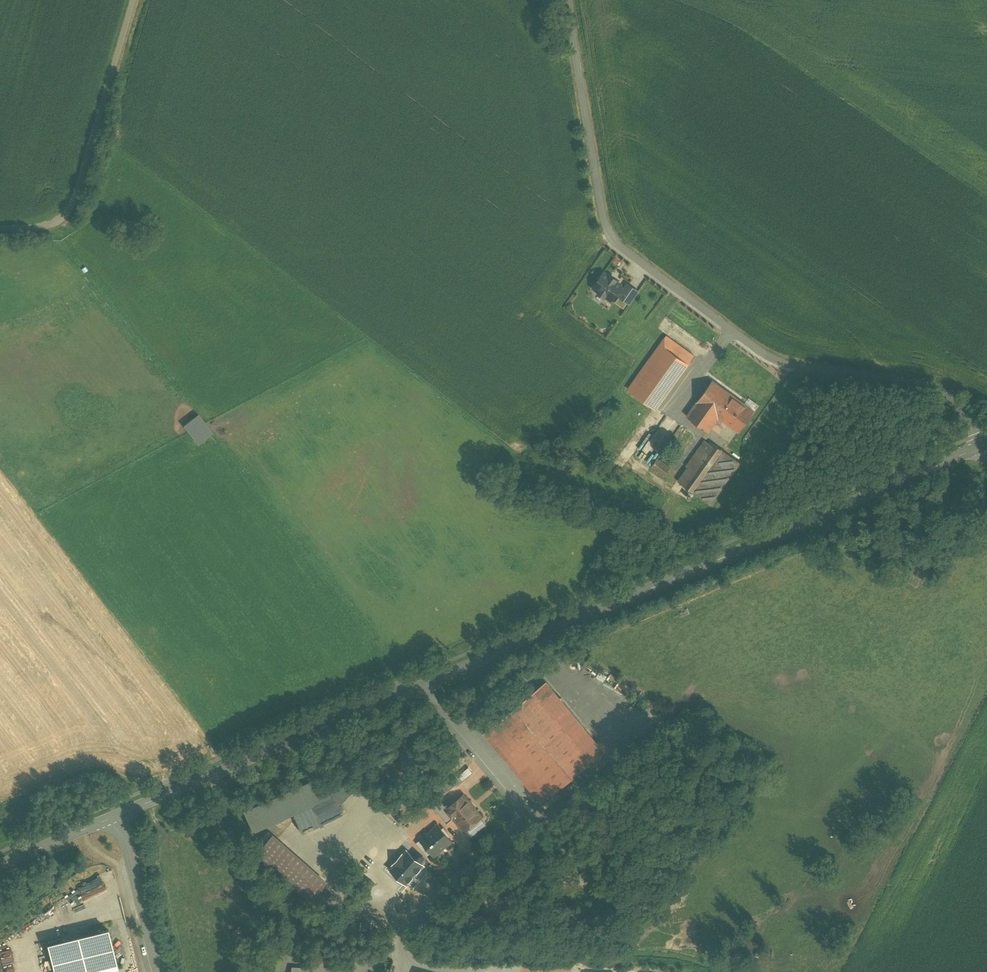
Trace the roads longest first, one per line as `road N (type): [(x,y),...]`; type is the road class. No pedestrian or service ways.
road 1 (tertiary): [(118,816),(983,444)]
road 2 (unclassified): [(983,444),(953,397),(917,383),(798,369),(612,230),(571,0)]
road 3 (unclassified): [(132,0),(73,199),(61,214),(0,224)]
road 4 (residential): [(158,971),(118,816)]
road 5 (tertiary): [(0,866),(118,816)]

